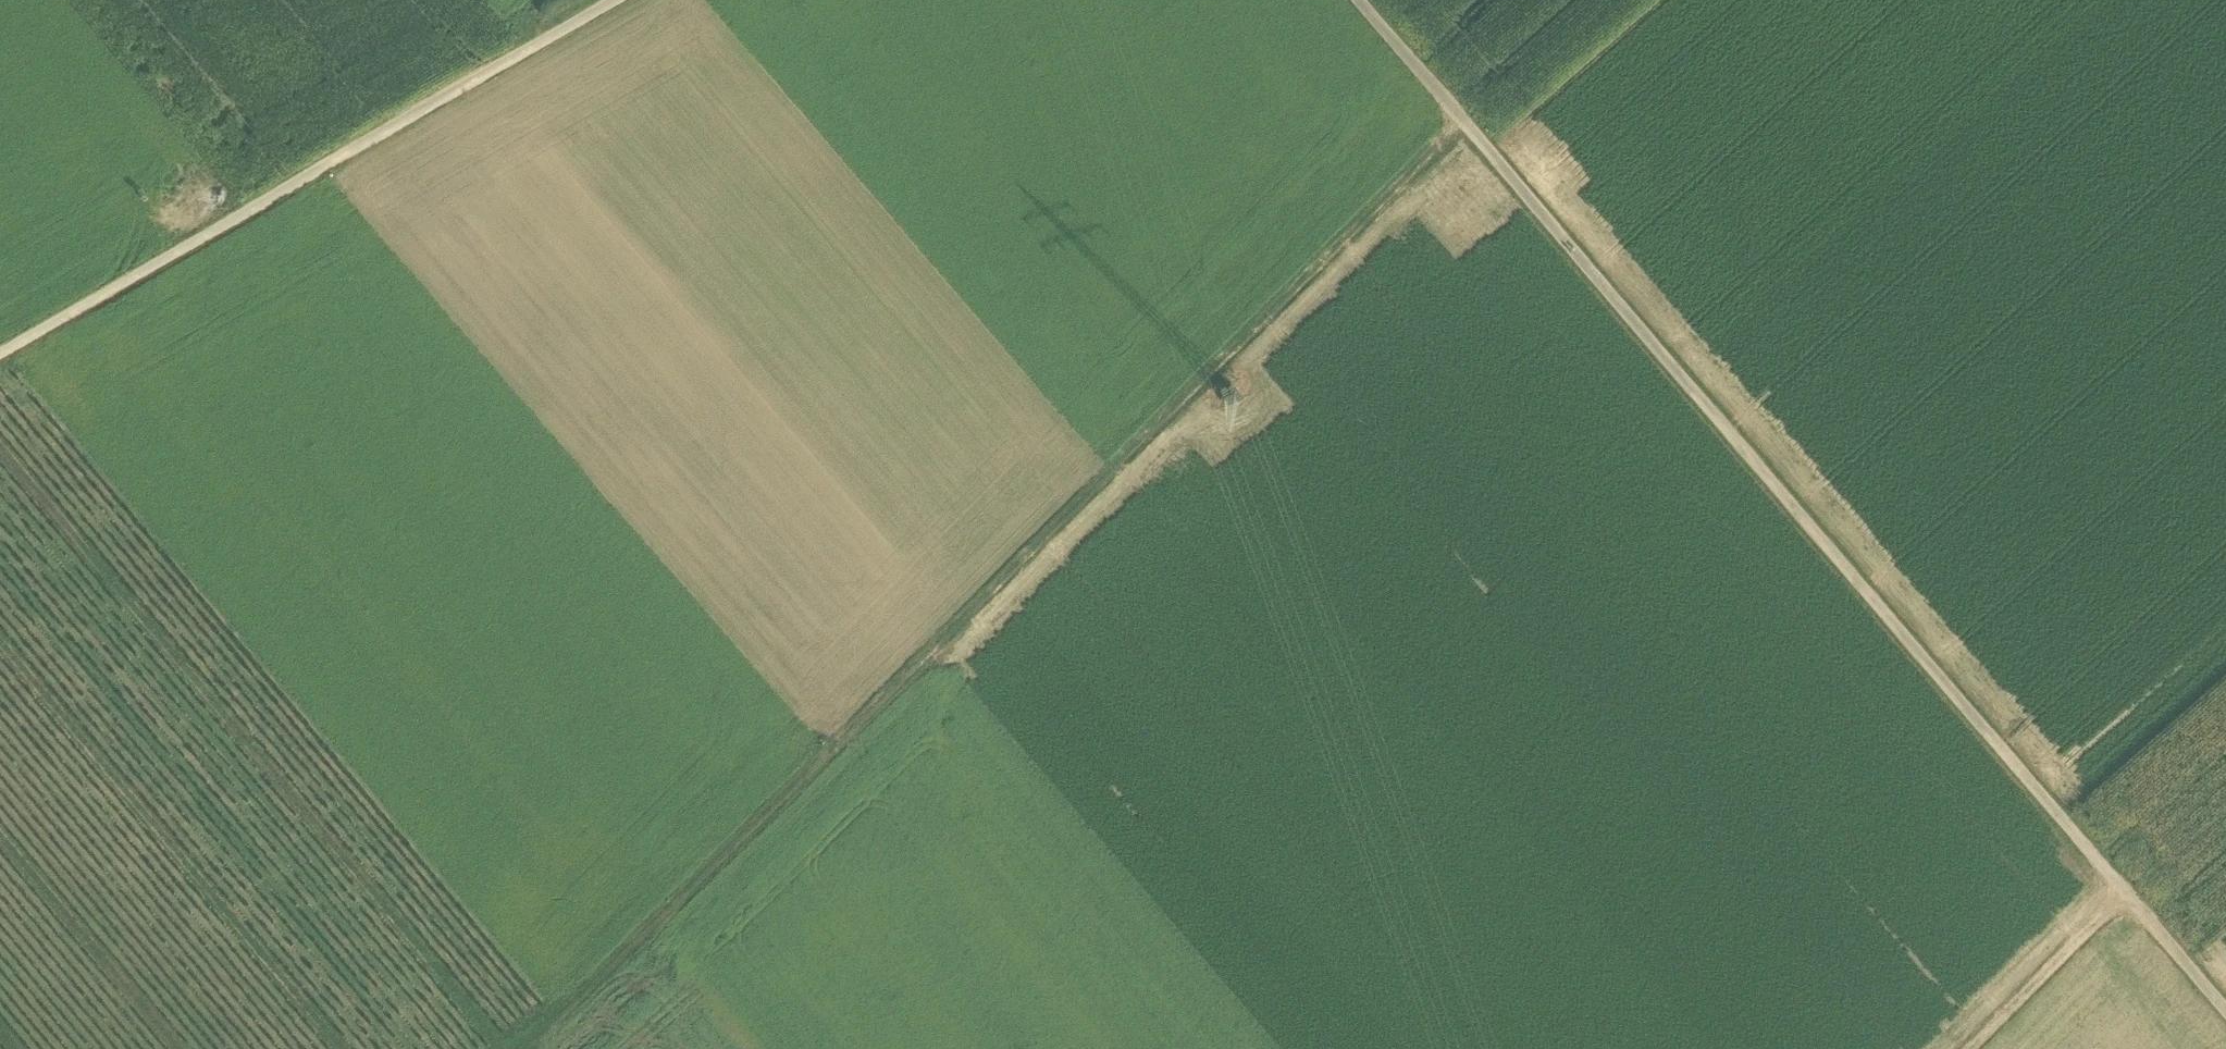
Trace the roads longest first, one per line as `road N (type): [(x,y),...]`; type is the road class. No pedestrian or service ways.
road 1 (track): [(2225,1010),(1357,0)]
road 2 (track): [(1462,122),(527,1048)]
road 3 (track): [(617,0),(0,352)]
road 4 (track): [(1963,1048),(2123,890)]

